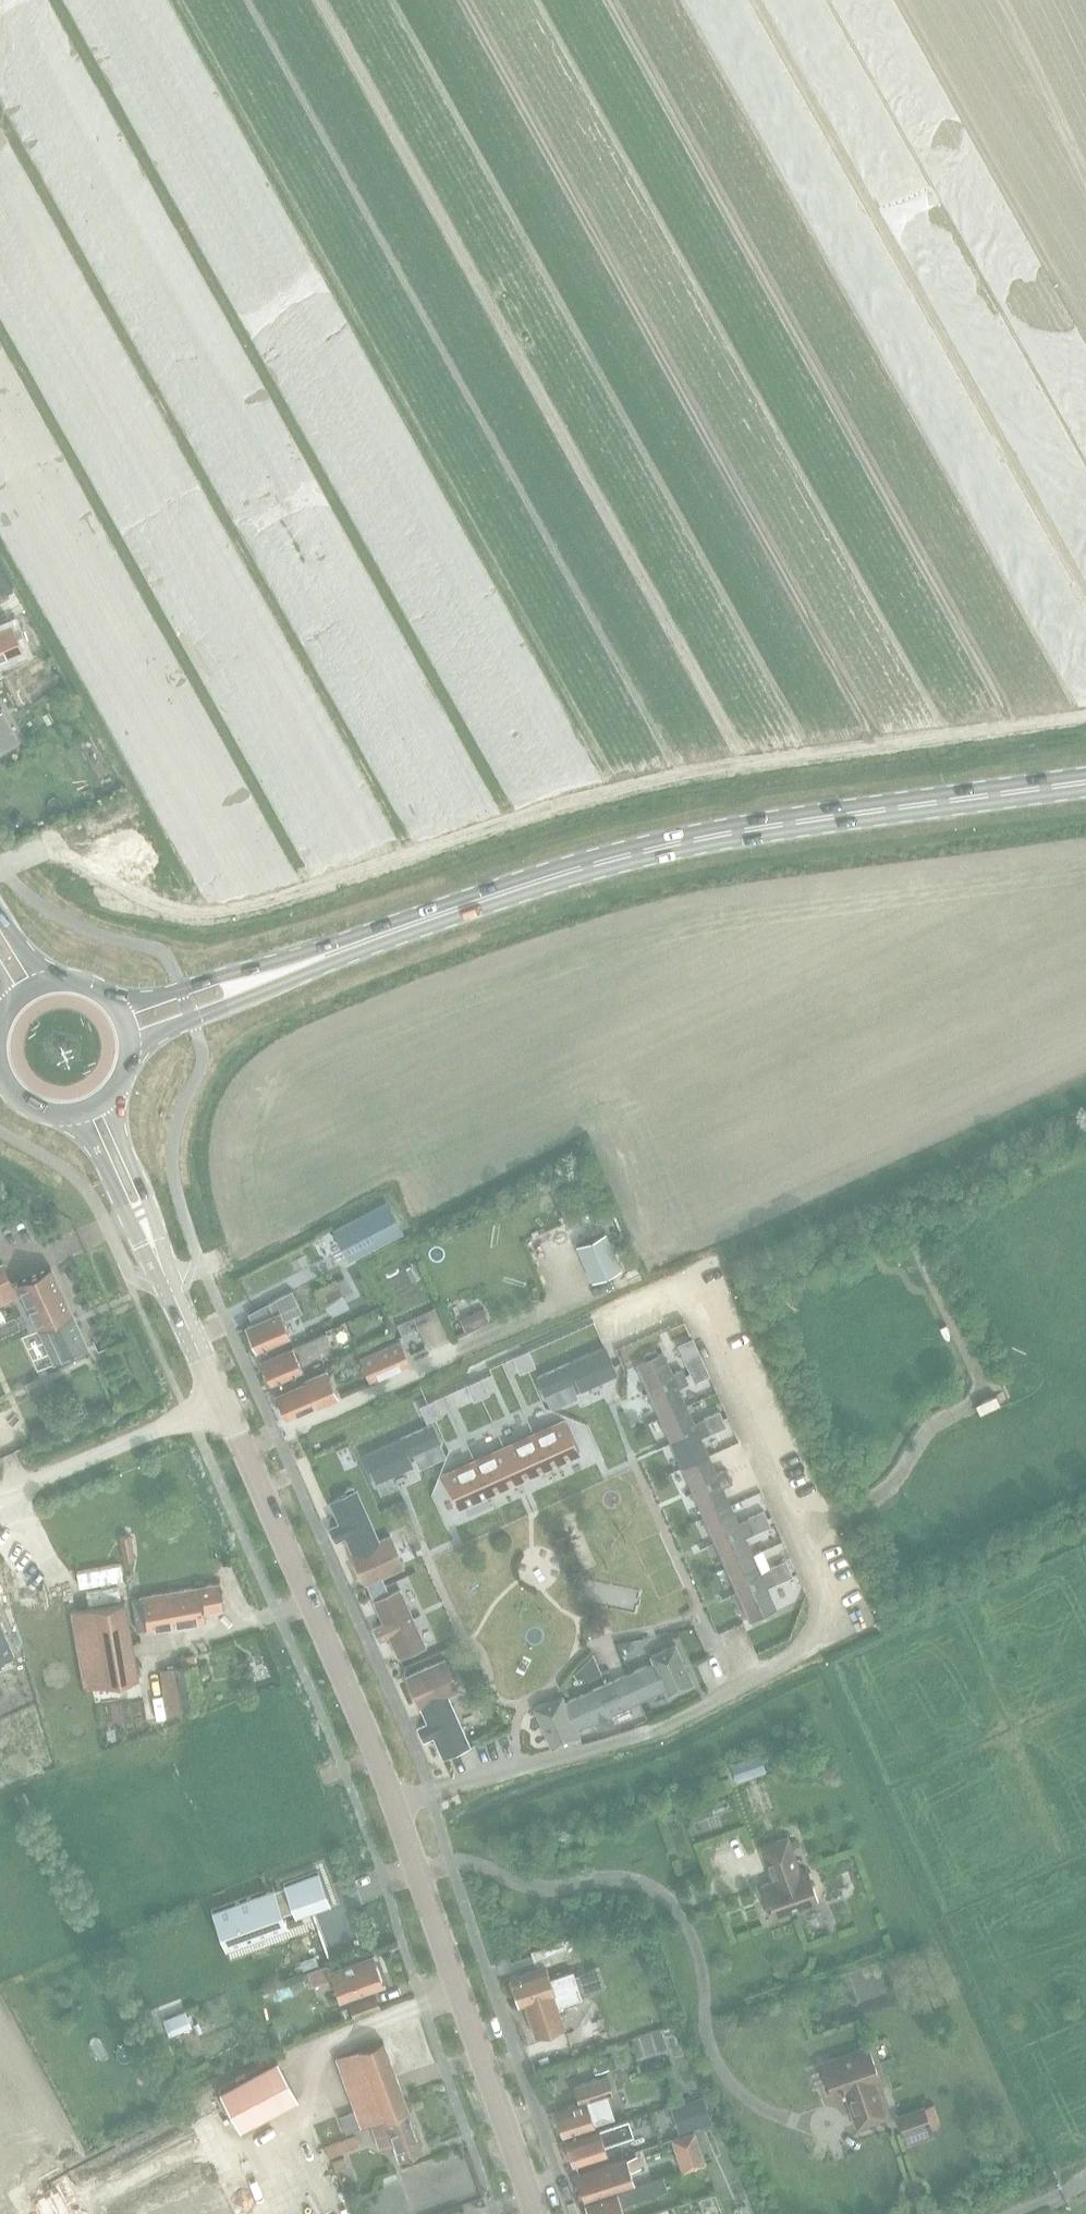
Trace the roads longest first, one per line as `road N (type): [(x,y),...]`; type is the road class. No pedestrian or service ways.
road 1 (tertiary): [(536,2213),(382,1777),(220,1401)]
road 2 (secondary): [(376,936),(707,836),(1085,781)]
road 3 (secondary): [(129,1047),(376,936)]
road 4 (secondary): [(376,936),(116,1007)]
road 5 (tertiary): [(173,1293),(107,1097)]
road 6 (tertiary): [(71,1115),(173,1293)]
road 7 (unclassified): [(0,1491),(122,1439)]

